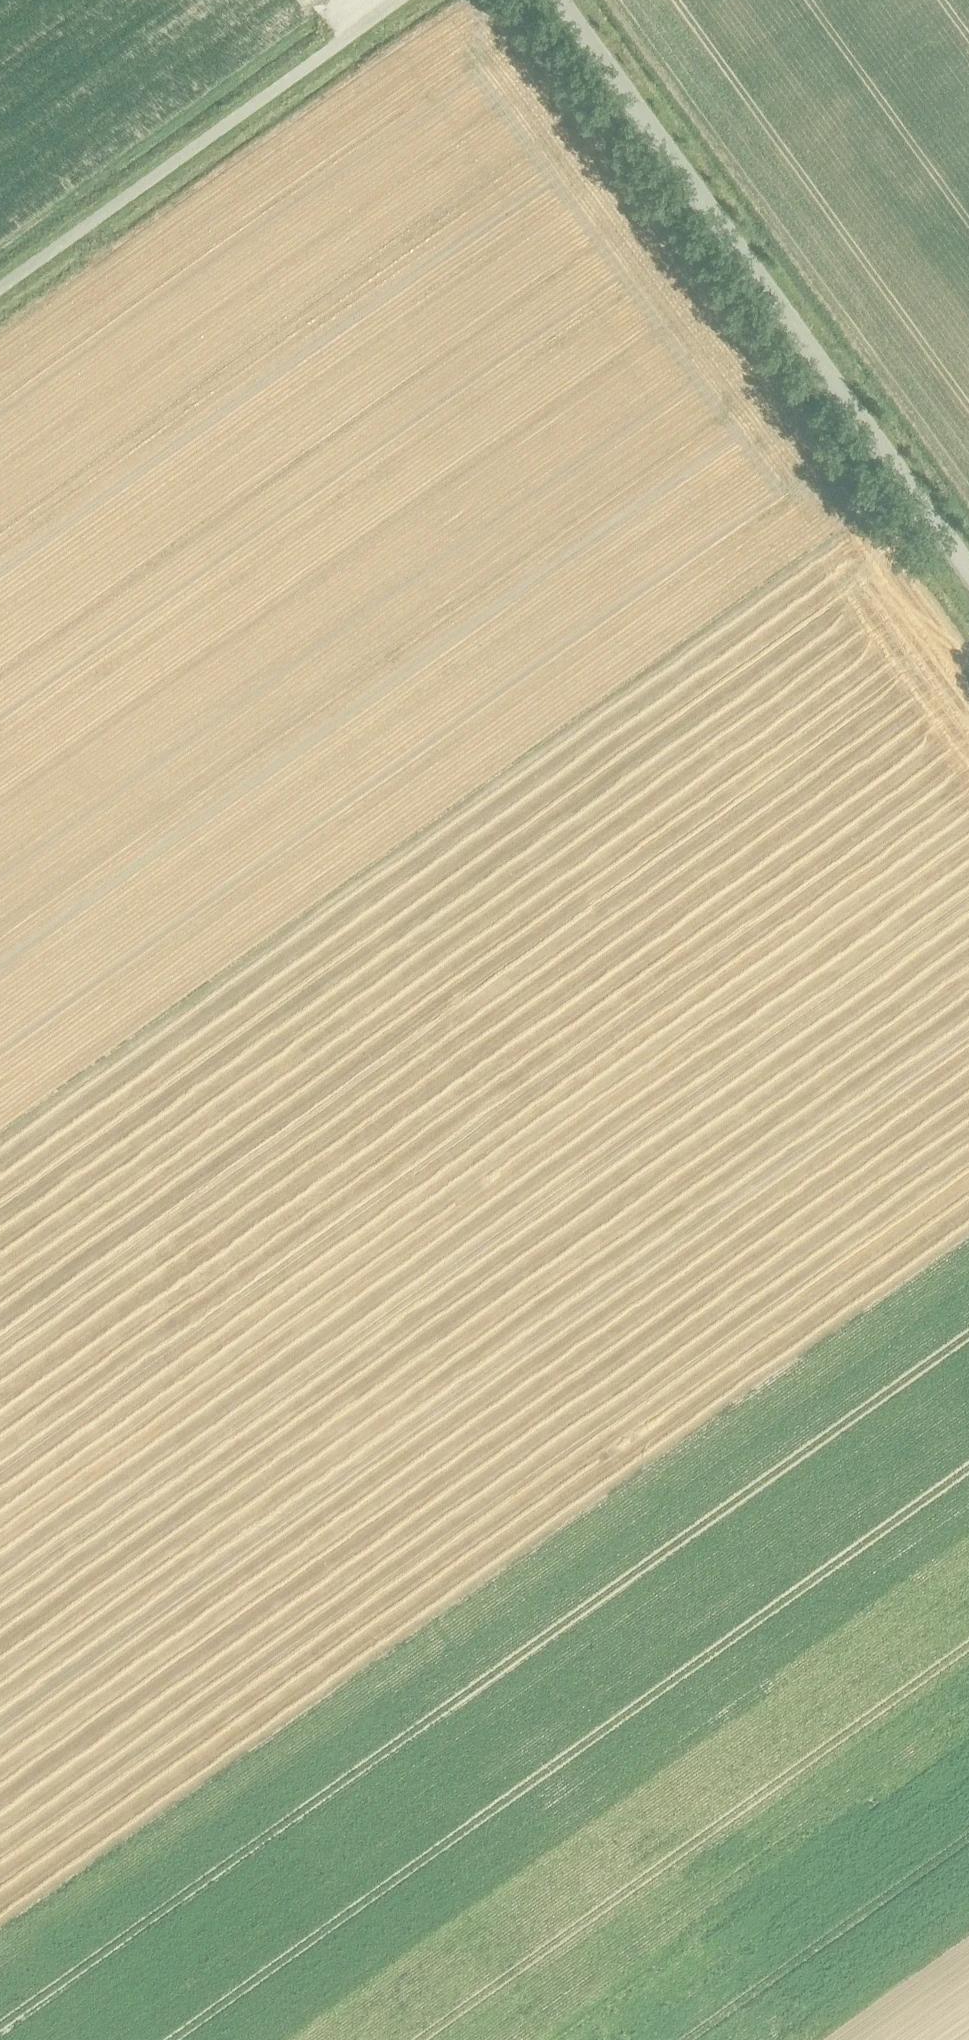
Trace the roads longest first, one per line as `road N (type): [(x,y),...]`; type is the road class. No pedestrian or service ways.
road 1 (tertiary): [(968,573),(554,0)]
road 2 (unclassified): [(0,282),(388,0)]

